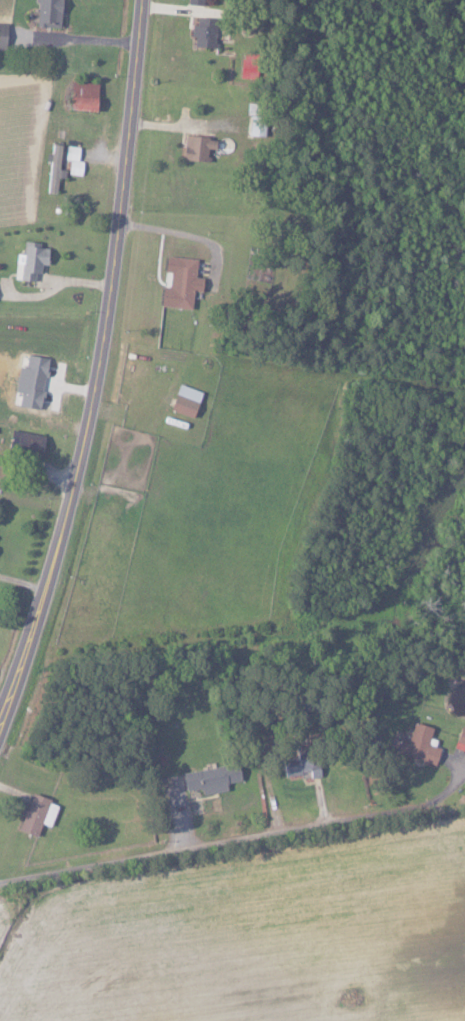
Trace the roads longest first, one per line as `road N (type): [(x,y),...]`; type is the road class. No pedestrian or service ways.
road 1 (secondary): [(0,727),(38,631),(87,441),(116,283),(144,0)]
road 2 (residential): [(0,885),(406,813),(464,774)]

